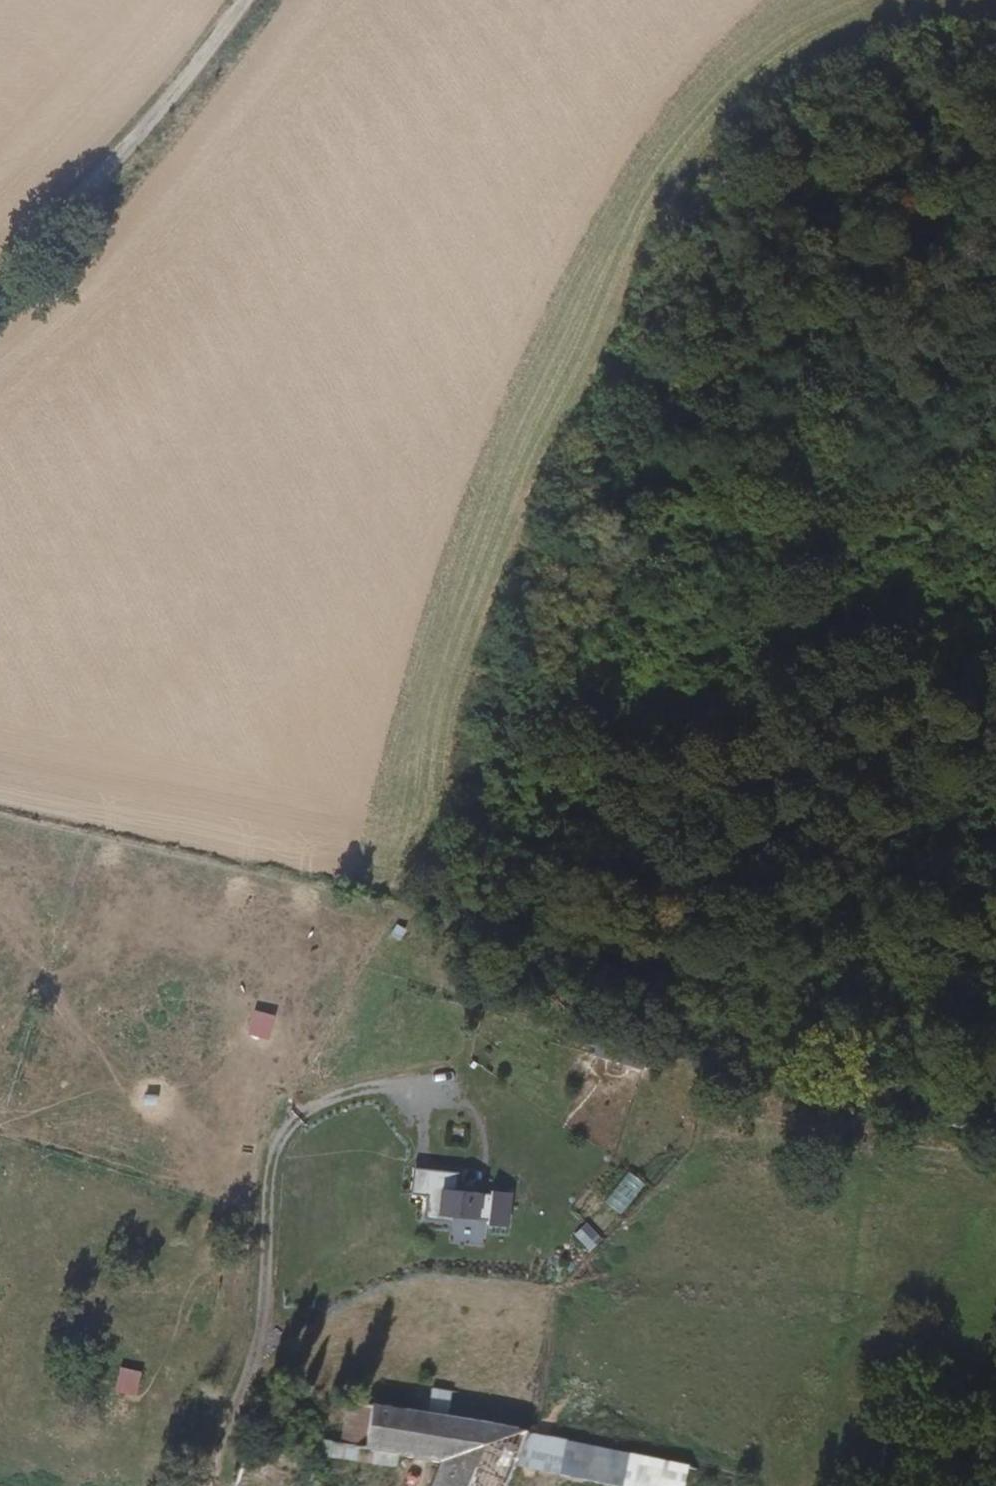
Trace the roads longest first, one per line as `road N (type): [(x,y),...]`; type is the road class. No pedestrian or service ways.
road 1 (track): [(0,266),(129,129),(234,0)]

